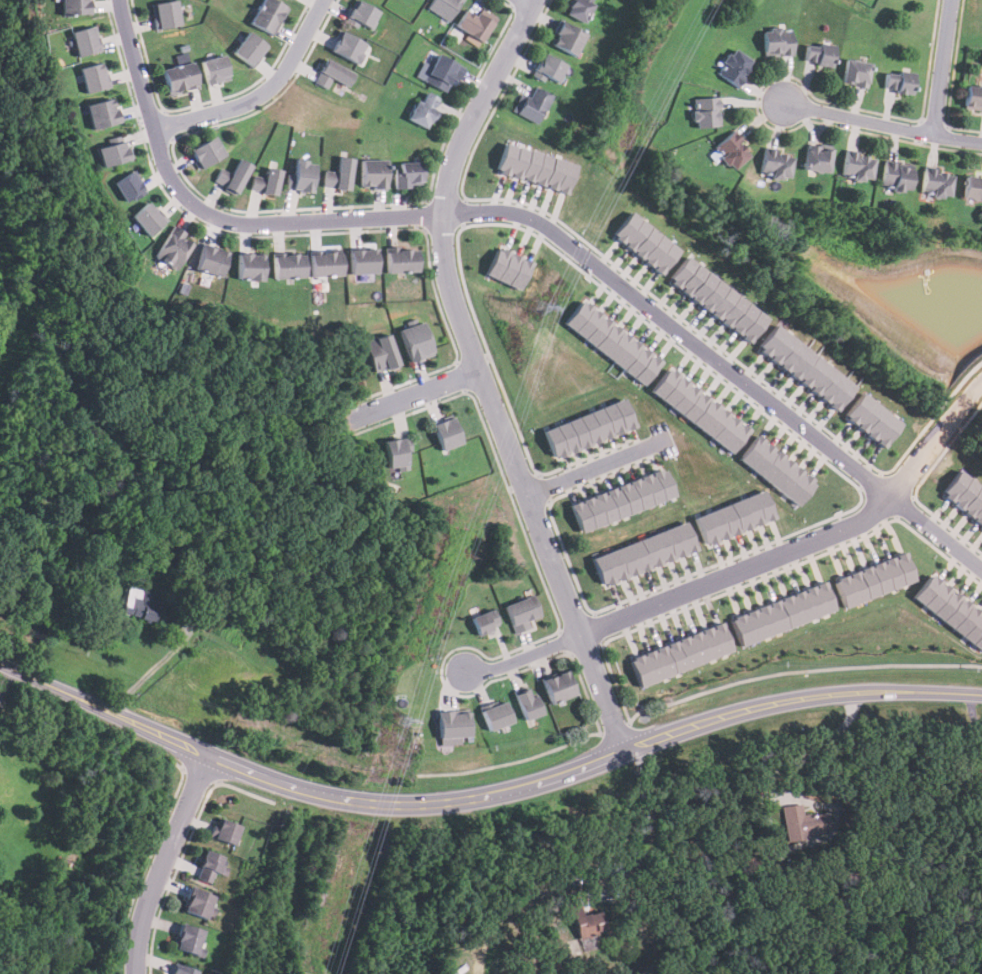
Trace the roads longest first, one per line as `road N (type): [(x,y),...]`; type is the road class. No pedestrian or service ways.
road 1 (residential): [(981,568),(535,219),(498,211),(244,224),(190,201),(162,156),(120,0)]
road 2 (tertiary): [(110,713),(299,789),(414,807),(525,791),(789,704),(859,694),(981,695)]
road 3 (residential): [(627,756),(445,267),(446,192),(456,154),(536,0)]
road 4 (residential): [(464,672),(515,662),(867,520),(981,385)]
road 5 (residential): [(205,754),(148,894),(134,973)]
road 6 (residential): [(154,129),(269,90),(324,0)]
road 7 (residential): [(785,101),(981,142)]
road 8 (residential): [(481,371),(342,424)]
road 9 (residential): [(527,495),(663,440)]
road 10 (residential): [(950,0),(931,135)]
road 11 (tertiary): [(0,664),(110,713)]

